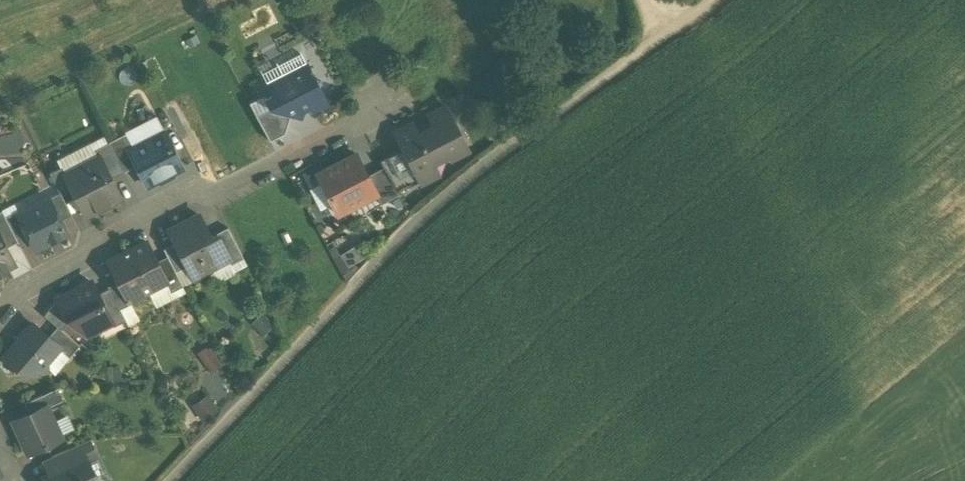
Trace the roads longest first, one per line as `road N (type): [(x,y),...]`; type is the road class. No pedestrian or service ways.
road 1 (track): [(711,0),(489,165),(386,255),(173,480)]
road 2 (residential): [(0,326),(23,294),(82,264),(96,242),(190,191),(223,195),(341,138),(388,105)]

